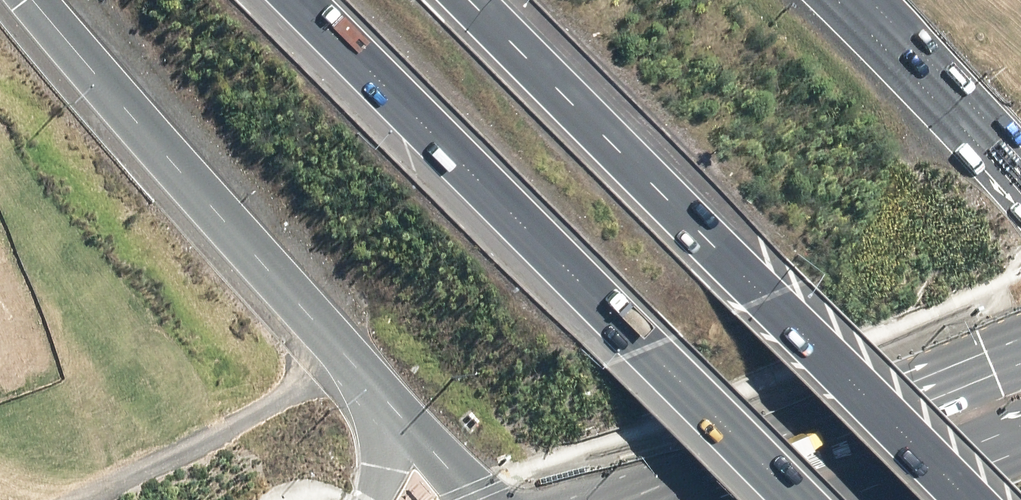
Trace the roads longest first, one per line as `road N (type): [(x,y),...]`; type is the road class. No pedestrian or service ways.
road 1 (motorway): [(797,499),(296,0)]
road 2 (motorway): [(471,0),(967,499)]
road 3 (motorway): [(367,380),(200,198),(34,0)]
road 4 (trunk): [(663,499),(1020,352)]
road 5 (track): [(62,499),(308,388),(348,359)]
road 6 (motorway): [(842,0),(1020,180)]
road 7 (motorway): [(482,499),(367,380)]
road 8 (trunk): [(1020,436),(867,499)]
road 9 (motorway): [(366,499),(379,423),(367,380)]

